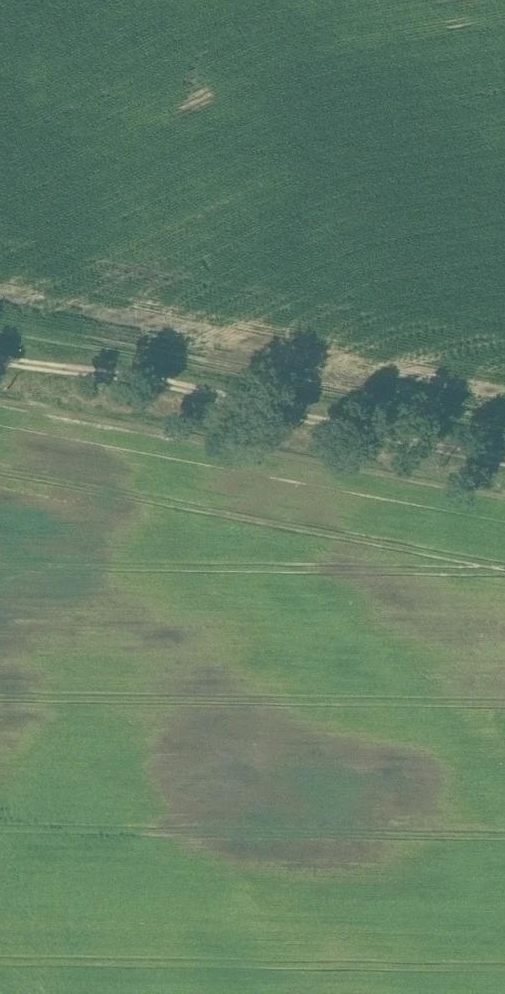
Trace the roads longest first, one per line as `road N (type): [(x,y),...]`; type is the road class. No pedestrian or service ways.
road 1 (track): [(0,358),(504,457)]

